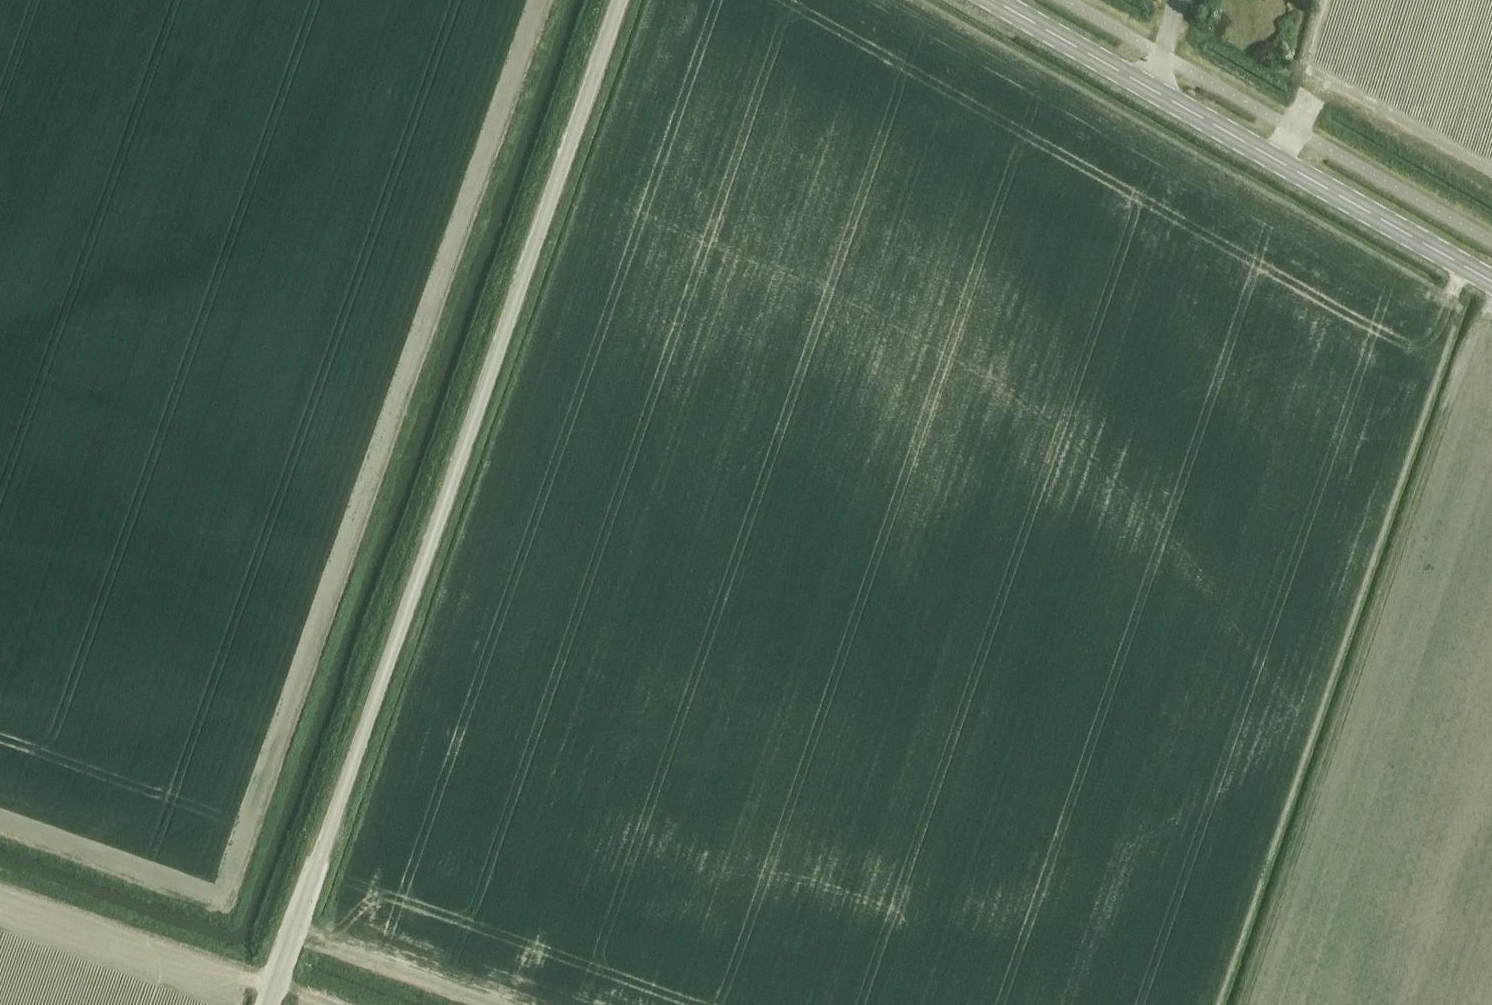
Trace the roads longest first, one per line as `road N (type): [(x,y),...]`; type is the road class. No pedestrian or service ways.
road 1 (unclassified): [(259,1004),(620,0)]
road 2 (secondary): [(1491,281),(989,0)]

